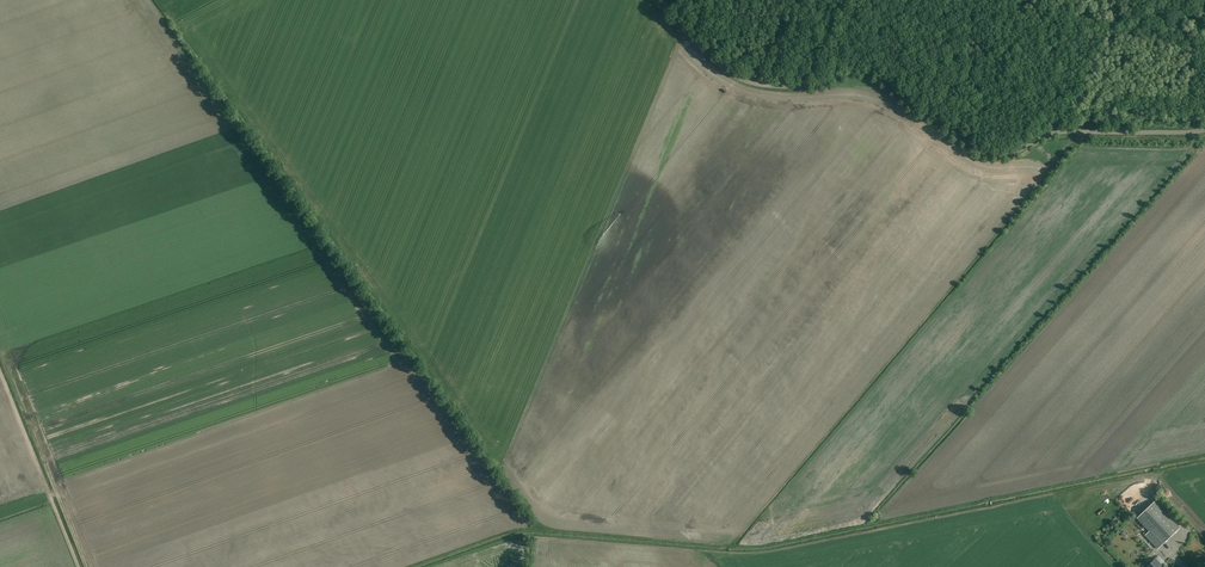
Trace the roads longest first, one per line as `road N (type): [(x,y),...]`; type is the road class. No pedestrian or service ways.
road 1 (unclassified): [(1204,130),(1052,133),(1014,154),(989,155),(862,73),(788,89),(745,82),(656,0)]
road 2 (track): [(79,566),(0,370)]

